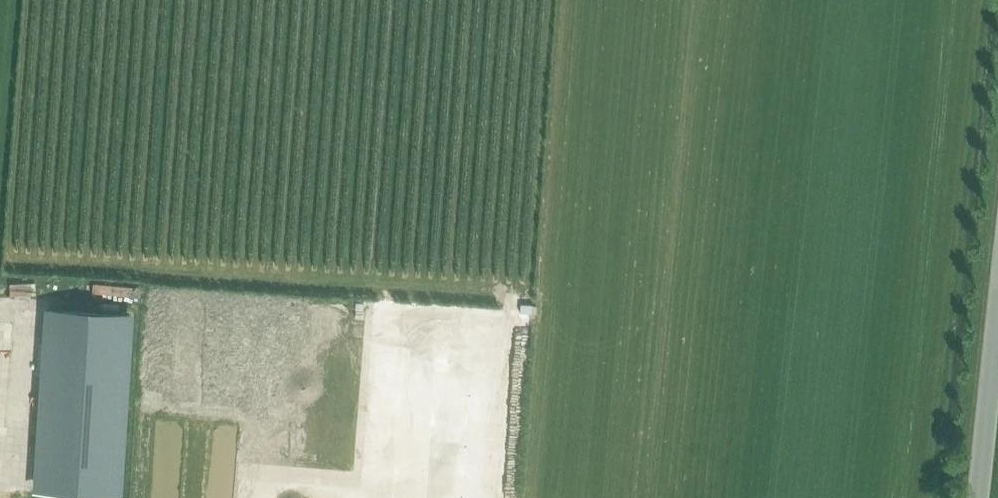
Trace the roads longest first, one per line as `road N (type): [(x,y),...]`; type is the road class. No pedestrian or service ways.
road 1 (unclassified): [(983,497),(997,363)]

